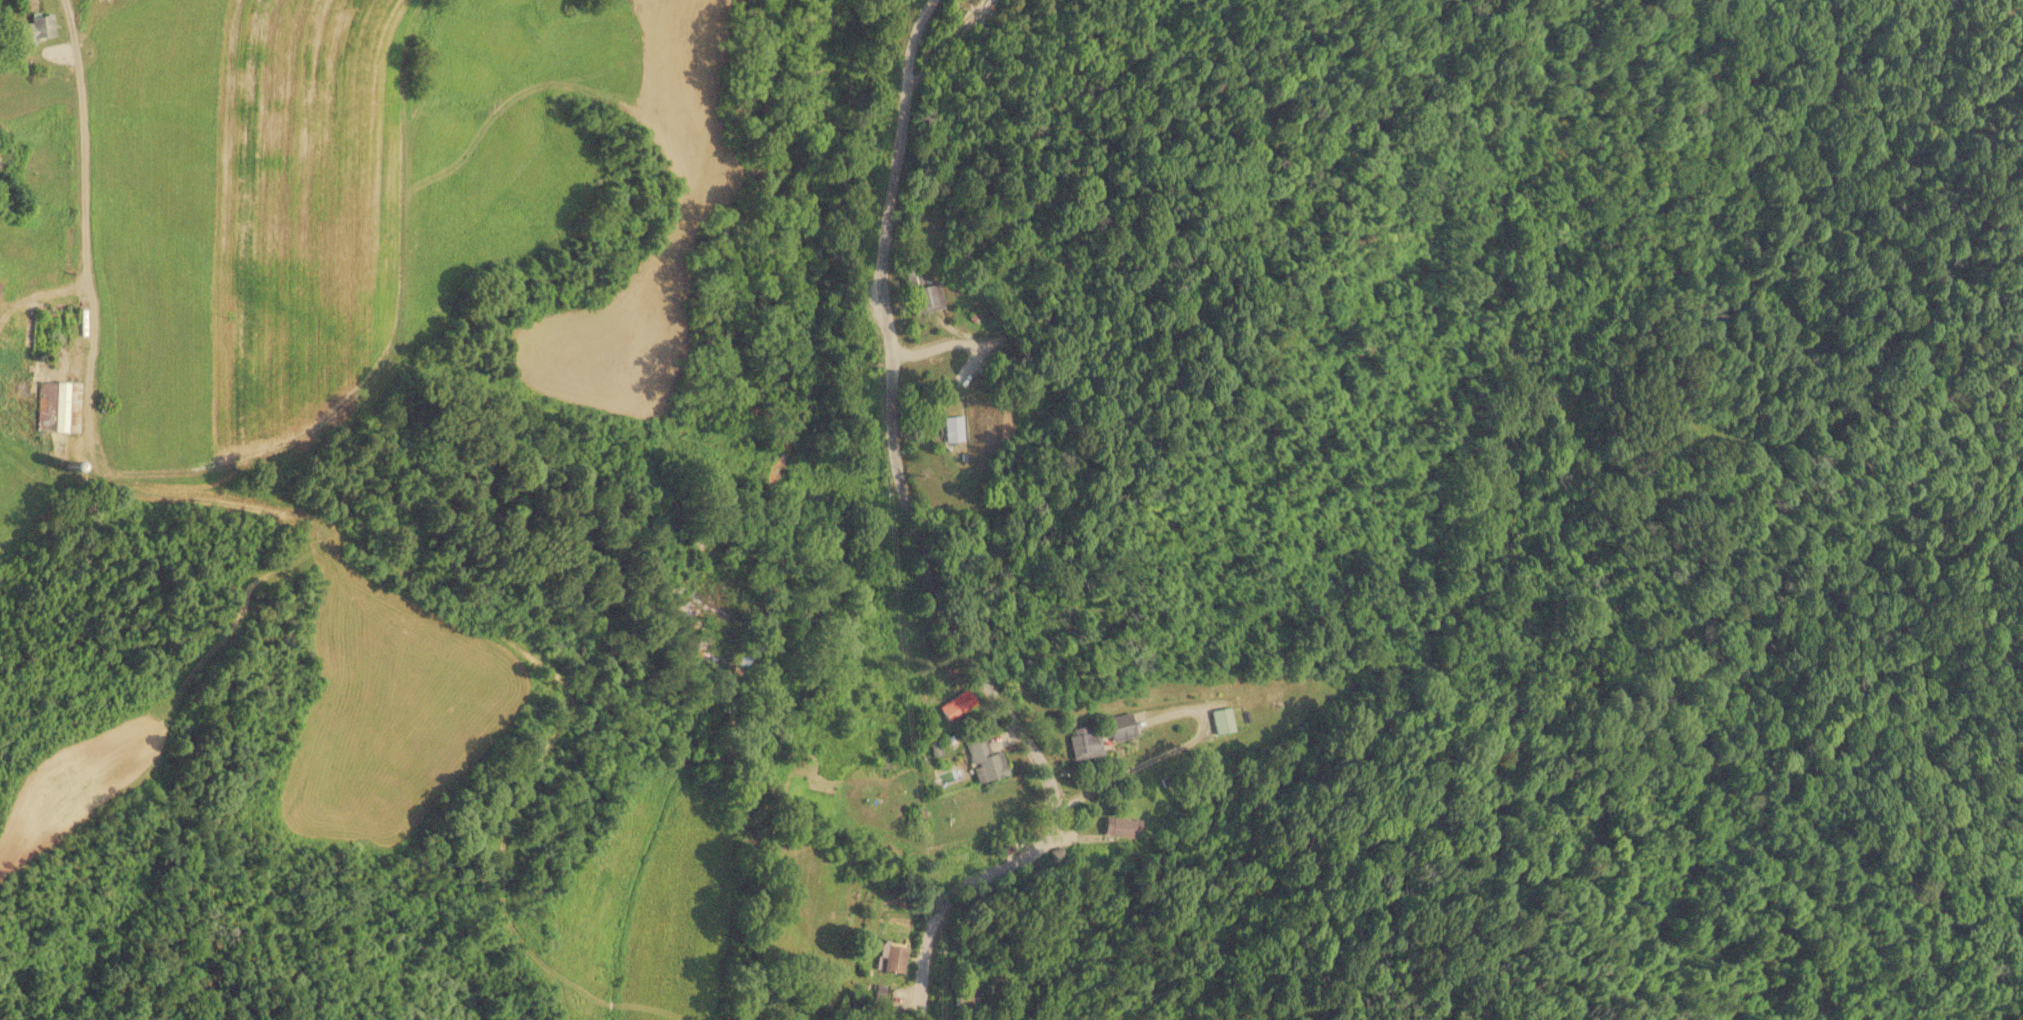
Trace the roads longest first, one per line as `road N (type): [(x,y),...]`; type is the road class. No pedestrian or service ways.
road 1 (tertiary): [(915,1019),(917,945),(936,906),(1042,844),(1054,809),(1026,730),(961,663),(912,562),(880,419),(886,365),(872,298),(897,83),(926,0)]

